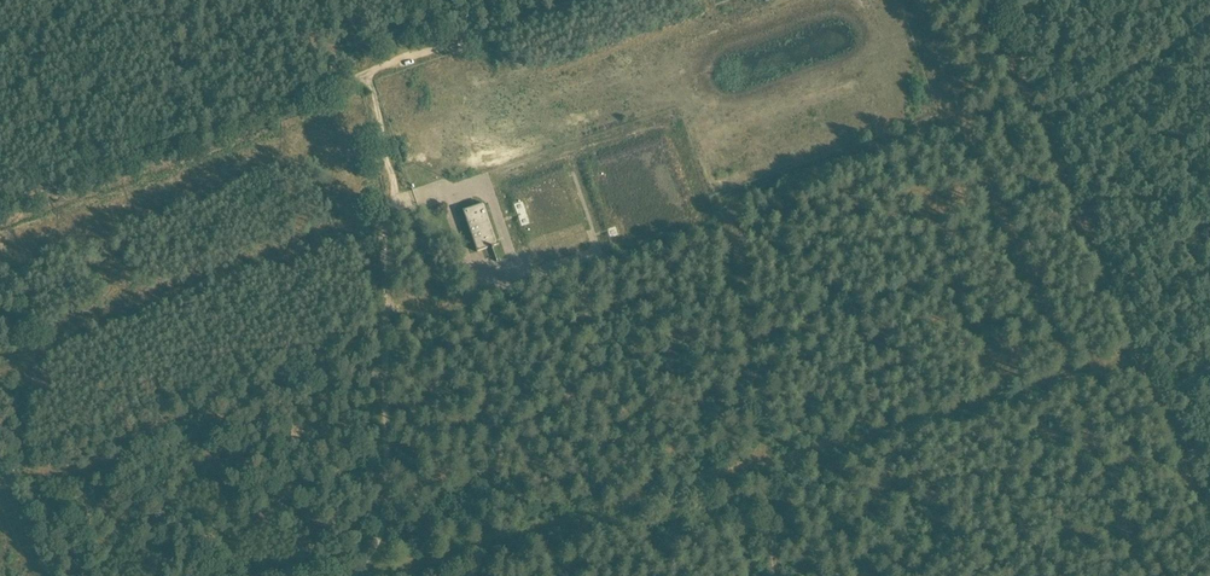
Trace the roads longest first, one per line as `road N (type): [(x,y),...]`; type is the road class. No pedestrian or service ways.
road 1 (track): [(373,575),(1136,350)]
road 2 (track): [(0,202),(581,0)]
road 3 (unclassified): [(348,575),(375,542),(387,510),(385,233),(396,208),(440,190)]
road 4 (track): [(981,0),(1136,350)]
road 5 (track): [(780,575),(740,212)]
road 6 (track): [(1155,396),(1209,529)]

